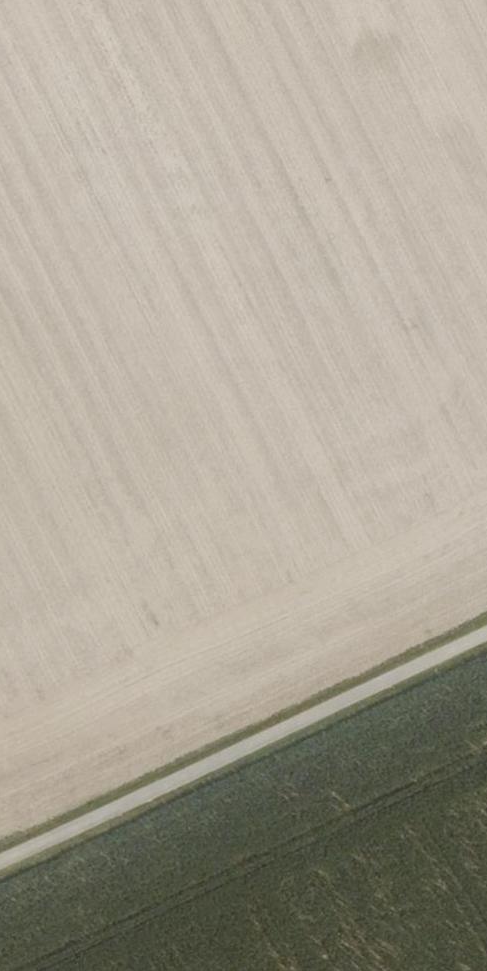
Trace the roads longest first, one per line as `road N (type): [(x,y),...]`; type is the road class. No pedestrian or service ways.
road 1 (unclassified): [(0,865),(486,637)]

